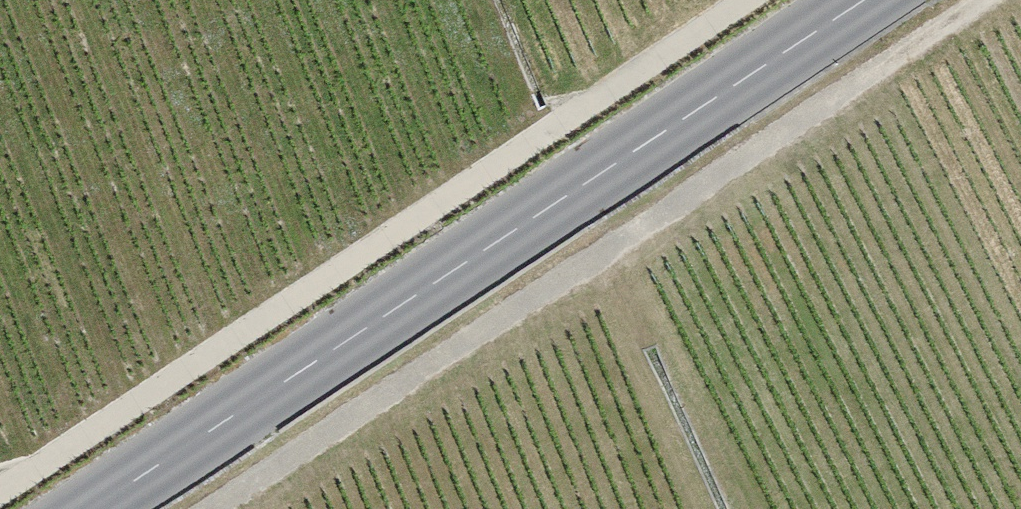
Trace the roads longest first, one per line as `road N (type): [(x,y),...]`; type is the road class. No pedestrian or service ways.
road 1 (secondary): [(873,0),(85,508)]
road 2 (track): [(981,0),(220,508)]
road 3 (track): [(0,483),(729,0)]

